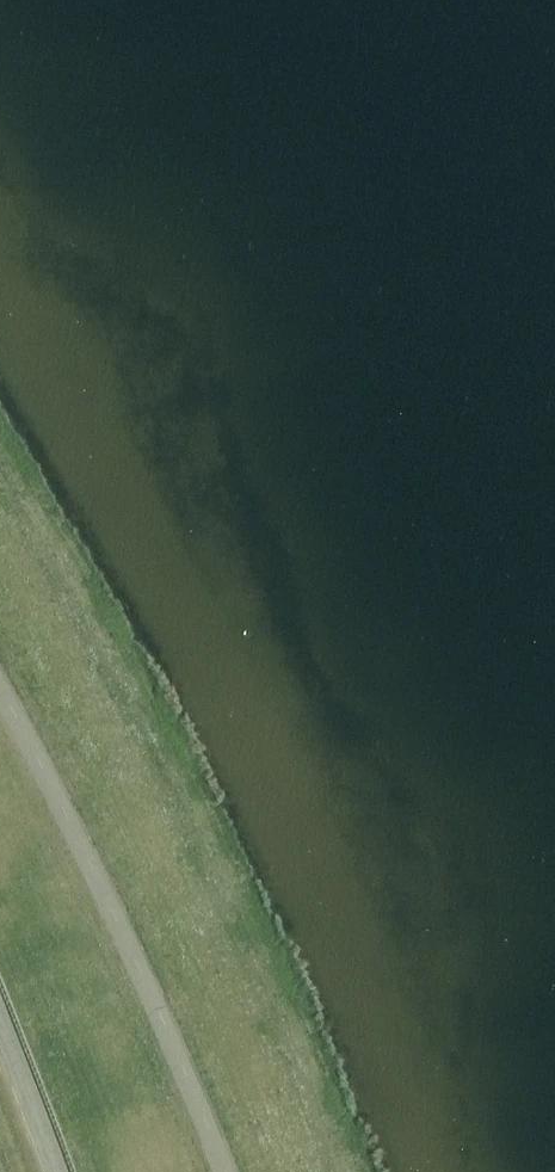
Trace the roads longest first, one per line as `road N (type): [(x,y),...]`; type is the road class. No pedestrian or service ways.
road 1 (unclassified): [(55,1171),(0,1028)]

